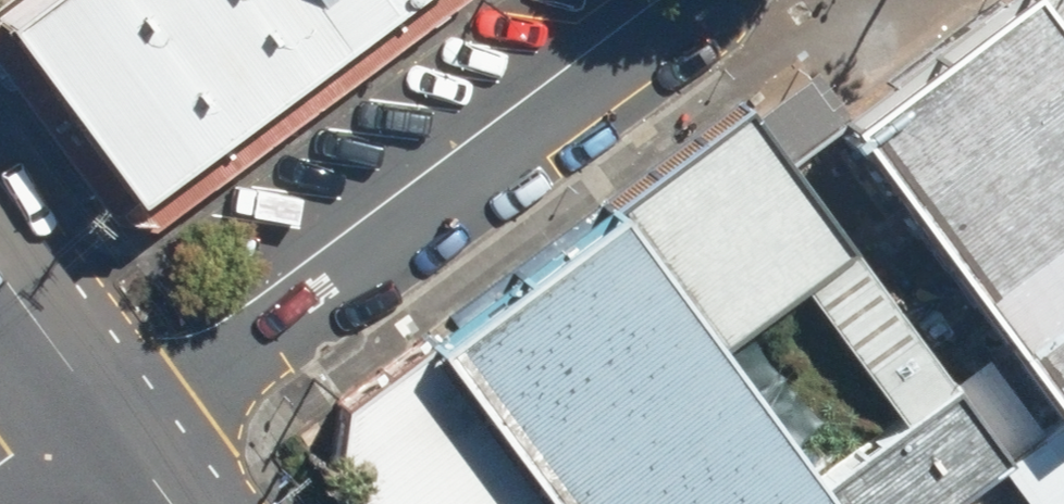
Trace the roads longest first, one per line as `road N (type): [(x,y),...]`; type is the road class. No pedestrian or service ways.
road 1 (unclassified): [(715,0),(193,385),(99,426)]
road 2 (unclassified): [(0,289),(99,426)]

